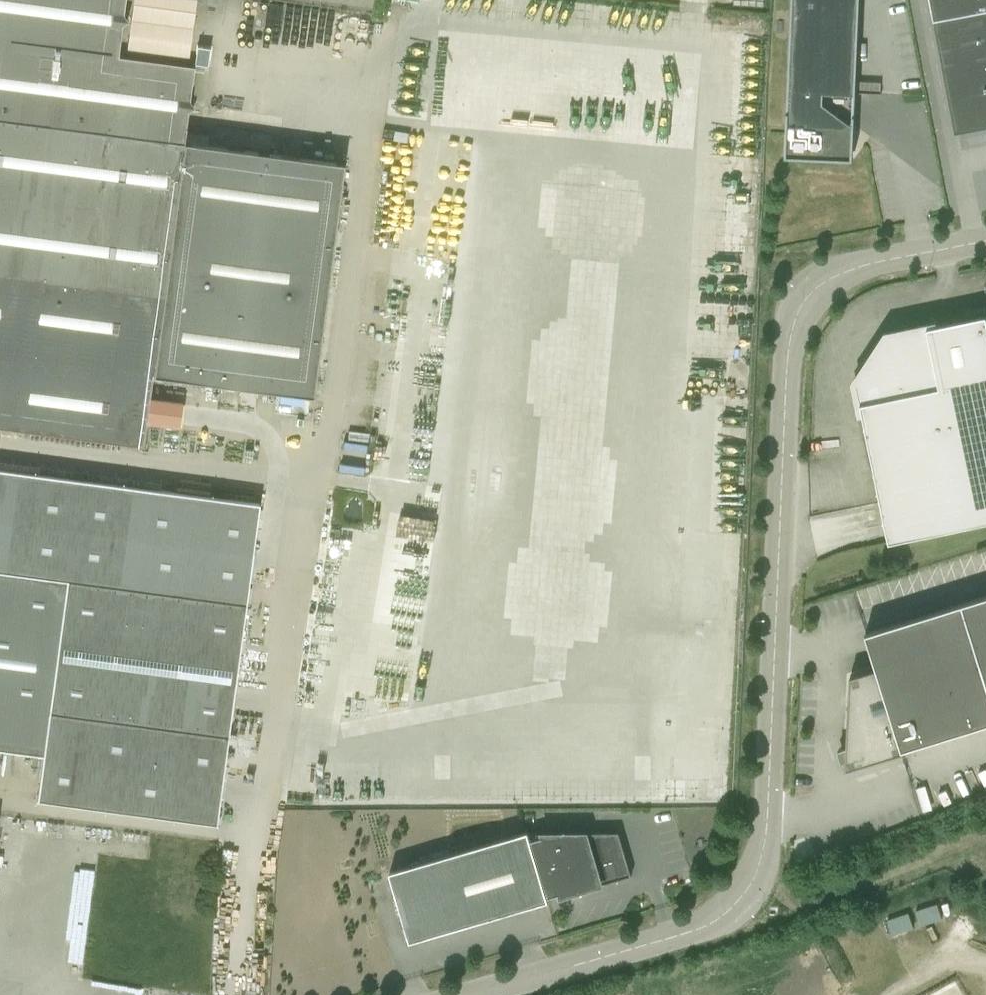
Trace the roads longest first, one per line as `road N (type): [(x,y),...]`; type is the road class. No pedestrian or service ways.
road 1 (unclassified): [(477,994),(672,939),(715,923),(740,900),(757,872),(767,820),(792,334),(808,299),(843,273),(985,242)]

